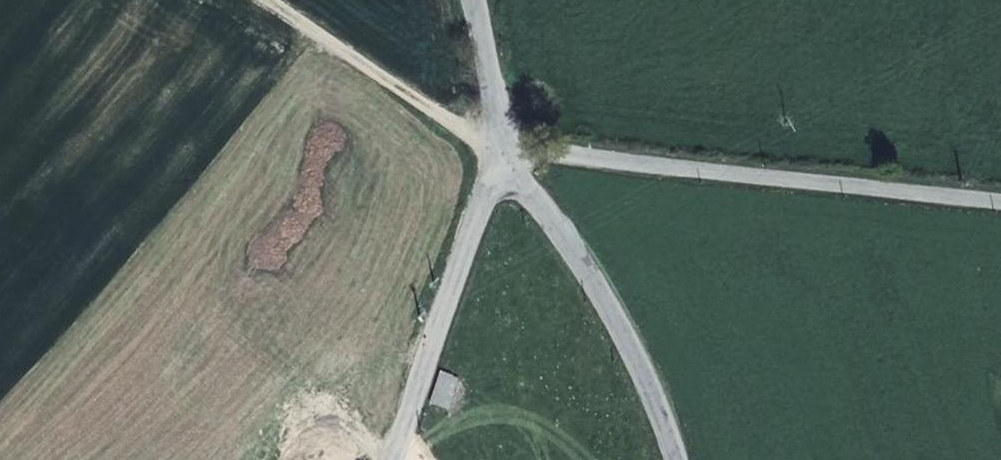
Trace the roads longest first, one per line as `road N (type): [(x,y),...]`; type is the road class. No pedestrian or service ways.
road 1 (unclassified): [(1000,203),(501,145)]
road 2 (unclassified): [(501,145),(647,376),(679,459)]
road 3 (unclassified): [(392,459),(501,145)]
road 4 (track): [(260,0),(394,90),(501,145)]
road 5 (unclassified): [(501,145),(474,0)]

